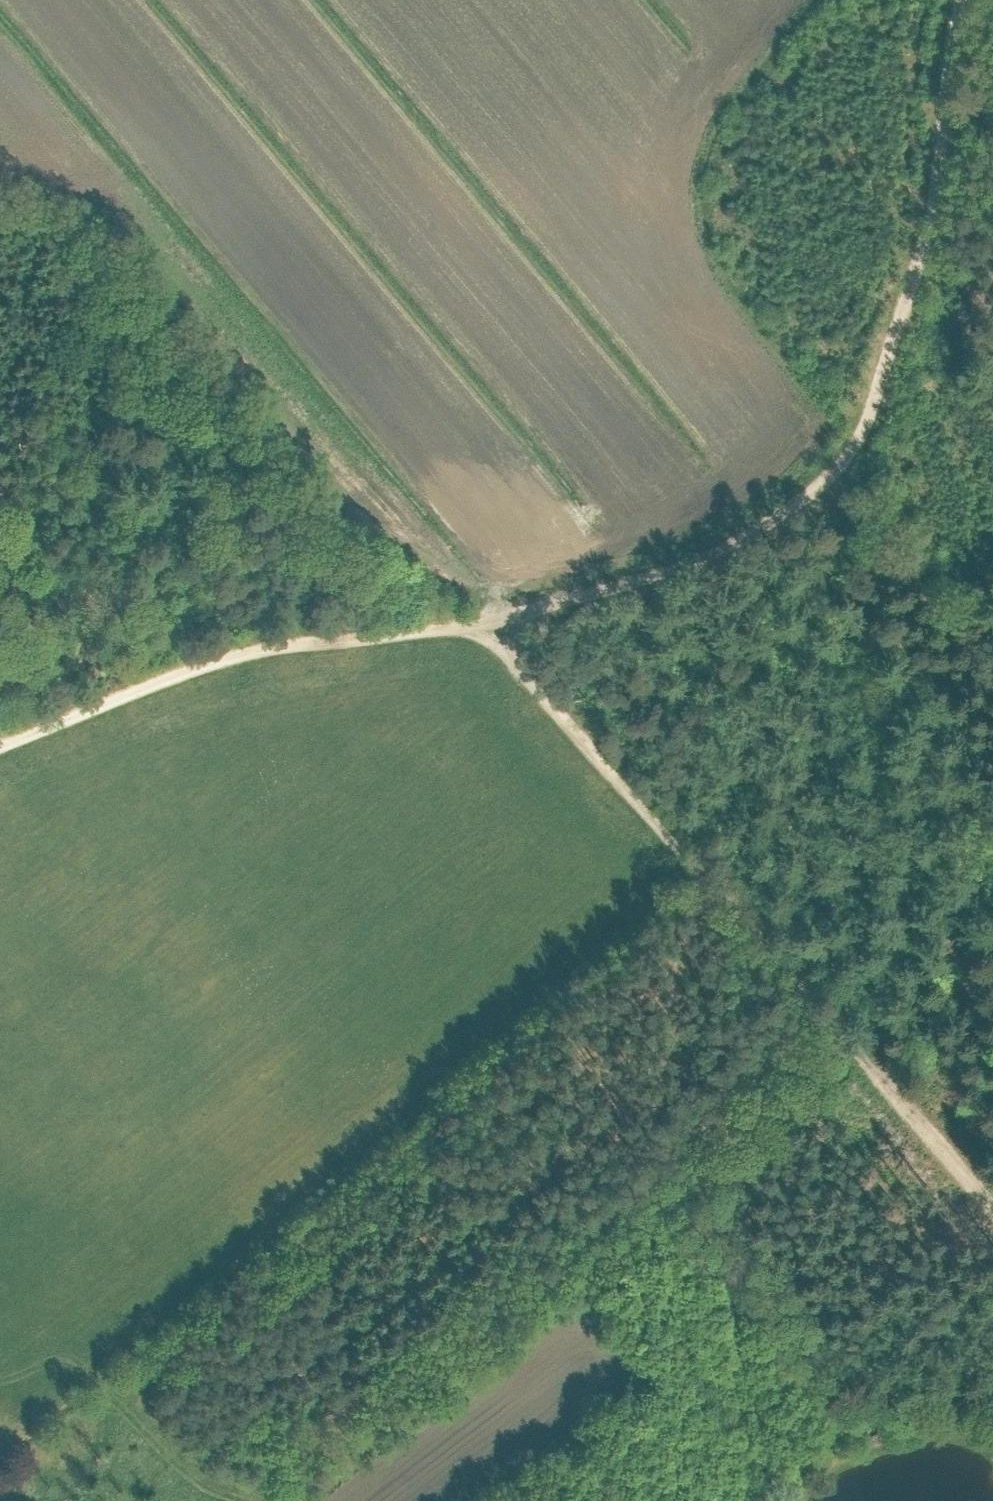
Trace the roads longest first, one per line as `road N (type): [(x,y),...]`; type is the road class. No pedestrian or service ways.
road 1 (track): [(0,743),(230,654),(494,621),(514,663),(992,1211)]
road 2 (track): [(961,0),(932,209),(875,398),(844,457),(801,499),(728,544),(494,621)]

